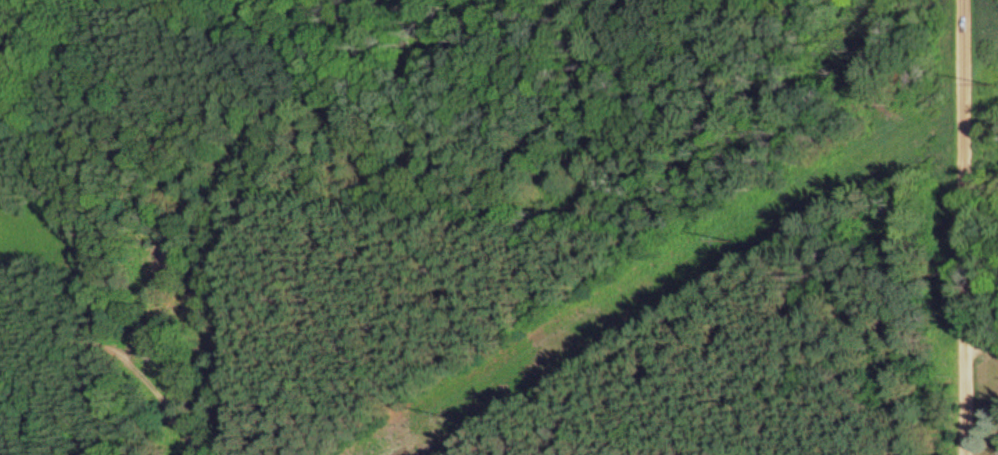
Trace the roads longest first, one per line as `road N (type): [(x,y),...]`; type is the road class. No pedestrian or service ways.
road 1 (residential): [(958,454),(955,0)]
road 2 (track): [(179,454),(177,444),(61,340),(0,311)]

